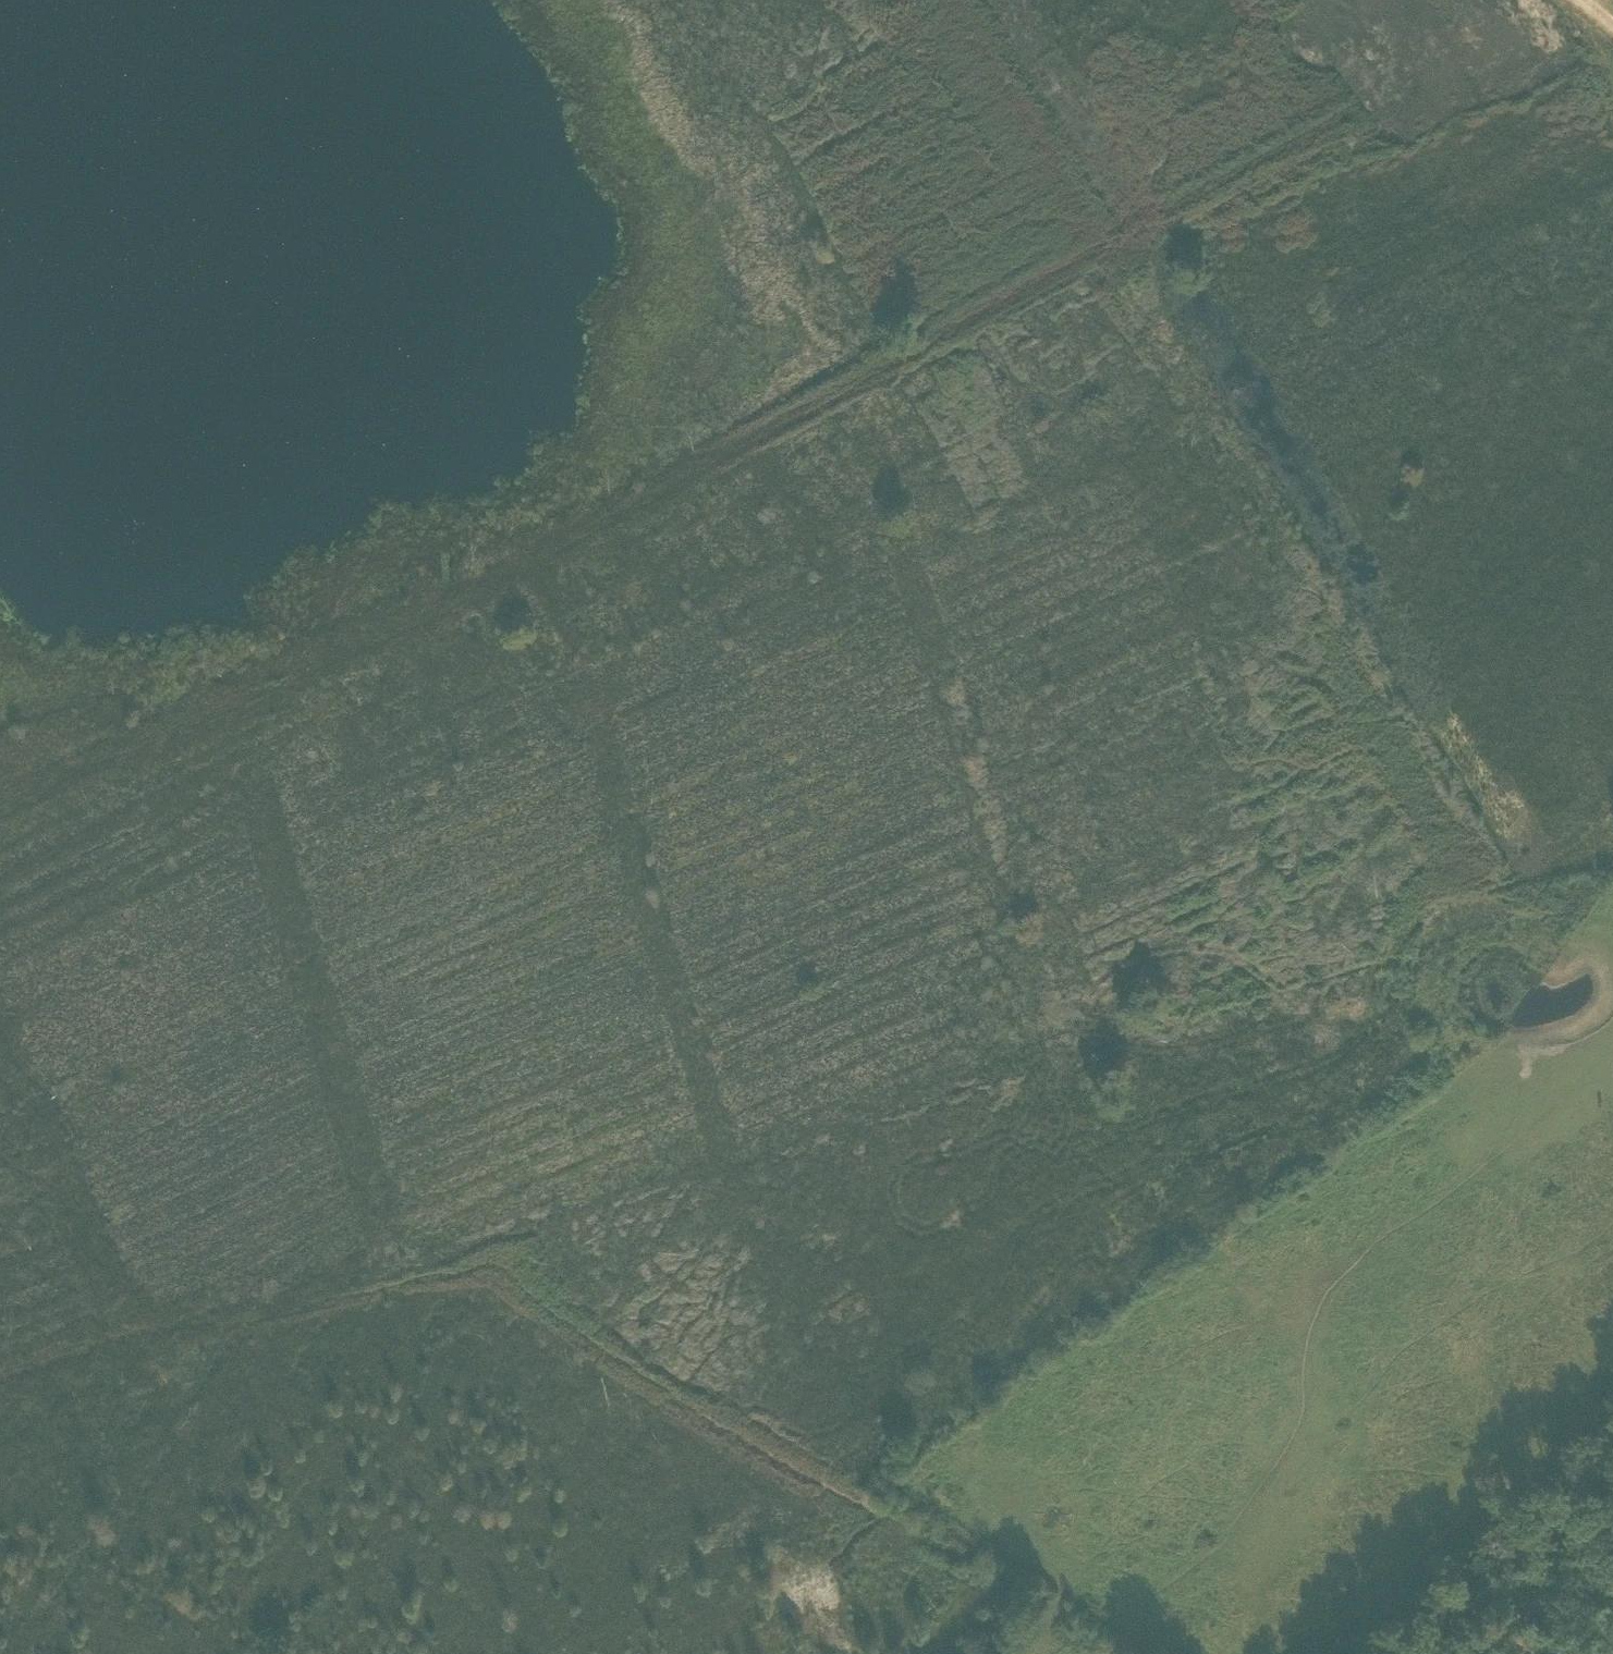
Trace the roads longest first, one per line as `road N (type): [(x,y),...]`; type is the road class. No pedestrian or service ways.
road 1 (track): [(0,1376),(137,1335),(238,1323),(491,1259),(588,1340),(959,1553)]

